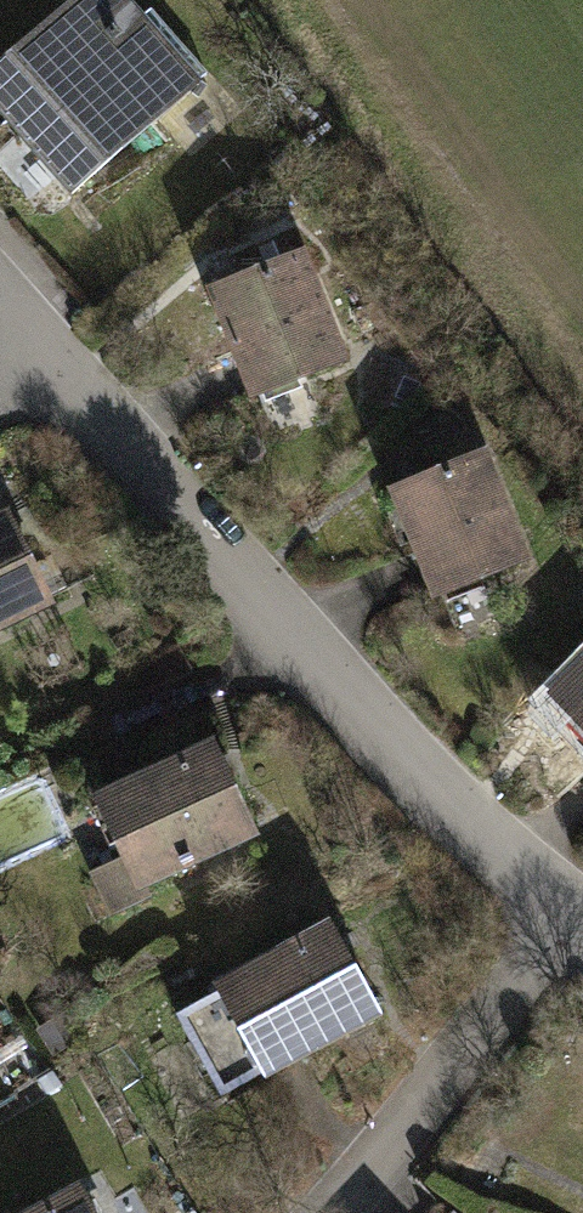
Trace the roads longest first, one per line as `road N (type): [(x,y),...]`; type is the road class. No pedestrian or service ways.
road 1 (residential): [(63,360),(405,763),(574,930)]
road 2 (residential): [(345,1212),(384,1179),(574,930)]

